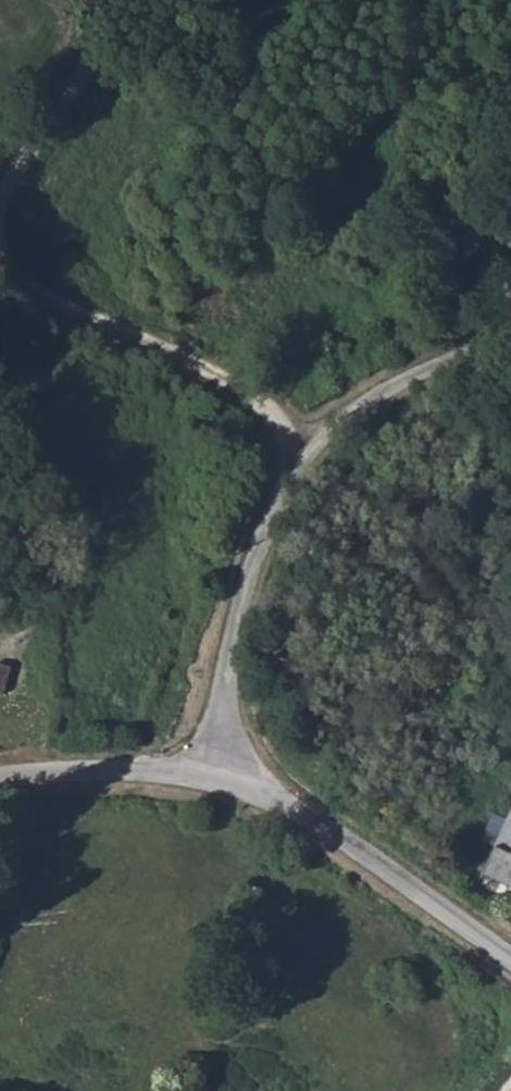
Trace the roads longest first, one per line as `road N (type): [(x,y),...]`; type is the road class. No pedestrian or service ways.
road 1 (unclassified): [(510,336),(298,427),(226,639),(219,776)]
road 2 (track): [(0,248),(44,295),(206,364),(298,427)]
road 3 (unclassified): [(219,776),(300,812),(510,959)]
road 4 (track): [(129,0),(19,154),(0,194)]
road 5 (unclassified): [(0,781),(98,772),(219,776)]

